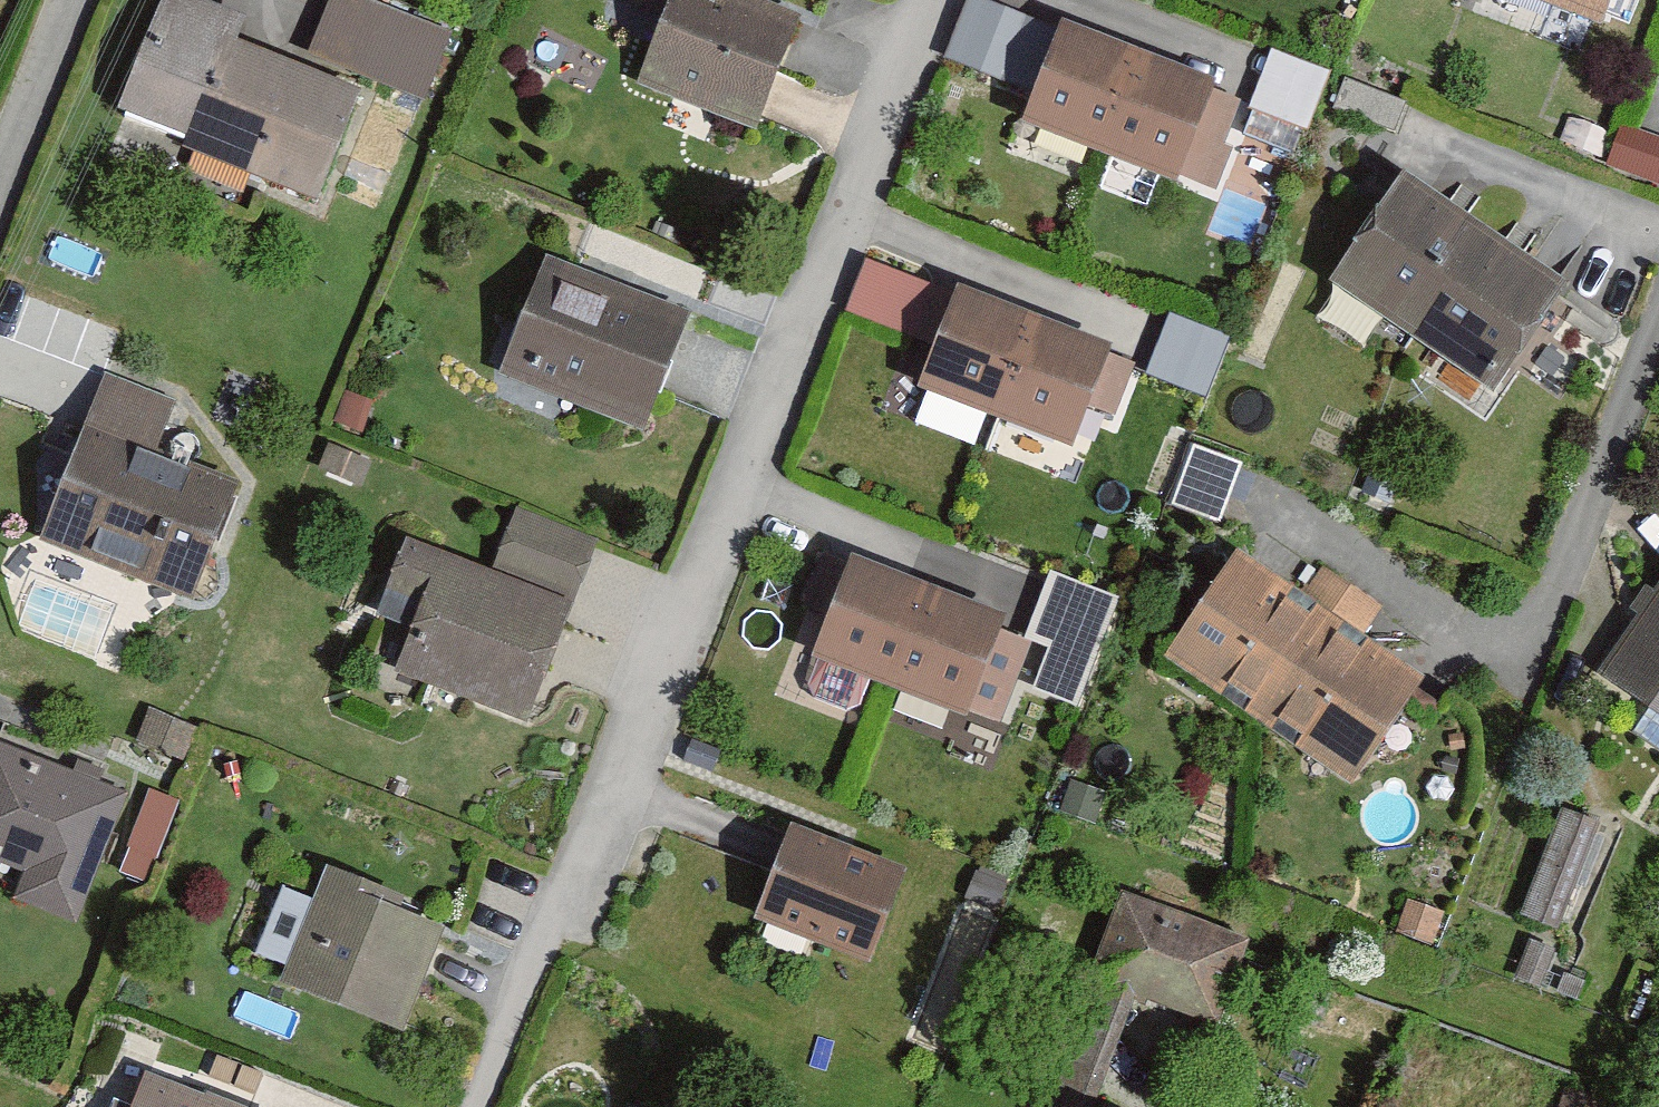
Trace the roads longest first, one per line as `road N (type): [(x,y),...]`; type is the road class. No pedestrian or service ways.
road 1 (residential): [(483,1106),(917,0)]
road 2 (residential): [(0,171),(67,0)]

